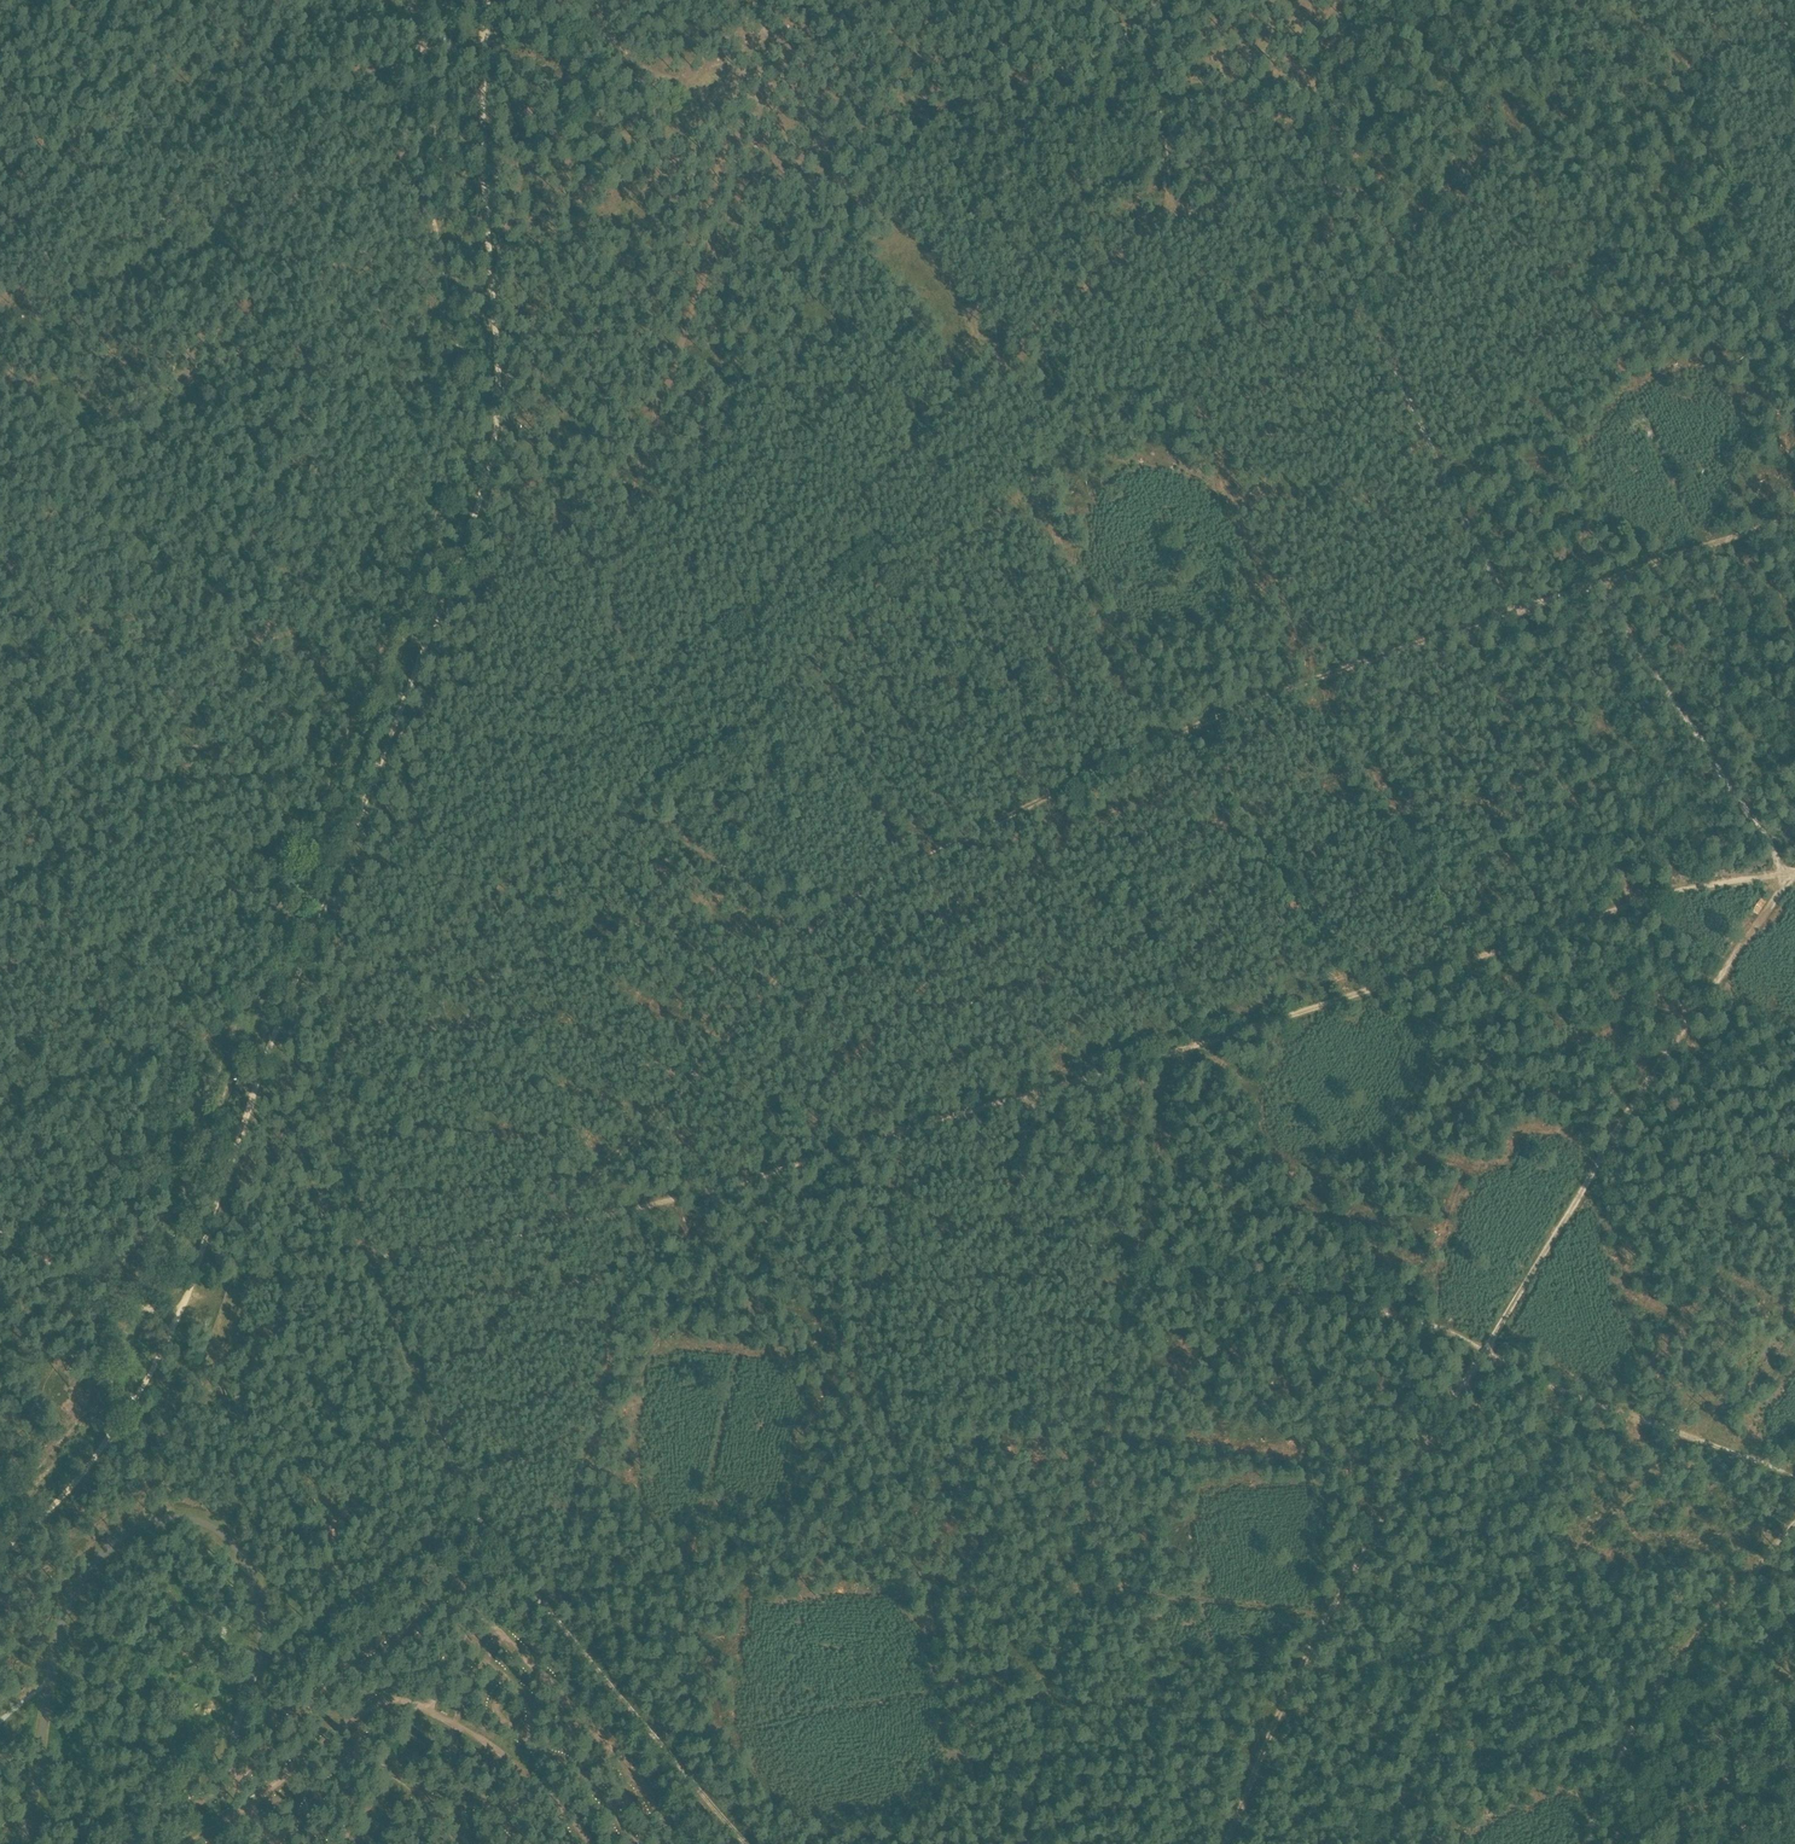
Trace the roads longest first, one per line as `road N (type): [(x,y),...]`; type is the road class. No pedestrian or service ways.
road 1 (track): [(1331,189),(1154,220),(710,632),(677,654),(631,651),(617,614),(621,580),(706,248),(726,216),(762,185),(900,117),(937,0)]
road 2 (track): [(1507,615),(1233,703),(915,860),(829,921),(551,1232)]
road 3 (track): [(1221,1843),(1296,1669),(1420,1452),(1486,1355),(1626,1113),(1787,888),(1788,871)]
road 4 (track): [(1794,1479),(1494,1363),(1475,1343),(1319,1296),(1013,1225),(1033,1095)]
road 5 (track): [(19,1843),(61,1614),(76,1581),(119,1534),(166,1514),(226,1530),(248,1556),(257,1646),(230,1746),(234,1783),(303,1843)]
road 6 (track): [(1033,1095),(1638,909),(1794,870)]
road 7 (track): [(363,1253),(452,1472),(480,1515),(746,1843)]
road 8 (track): [(363,1253),(460,1252),(560,1230),(754,1184),(1033,1095)]
road 9 (track): [(1507,615),(1362,299),(1388,257)]
road 10 (track): [(1583,1843),(1623,1742),(1670,1667),(1794,1524)]
road 11 (track): [(1388,257),(1478,159),(1546,122),(1679,77)]
road 12 (track): [(1598,586),(1788,871)]
road 13 (track): [(750,0),(739,60),(913,0)]
road 14 (track): [(1154,220),(1169,157),(1165,134),(1139,71),(1096,0)]
road 15 (track): [(1794,516),(1598,586)]
road 16 (track): [(1331,189),(1351,0)]
road 17 (track): [(190,1298),(282,1262),(363,1253)]

